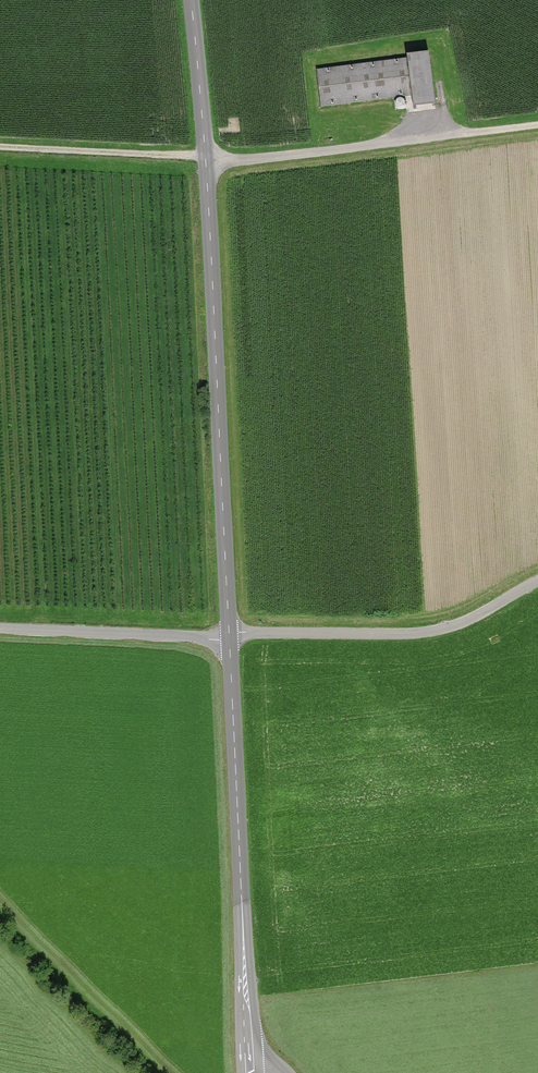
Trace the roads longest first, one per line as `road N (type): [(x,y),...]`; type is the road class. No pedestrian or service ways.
road 1 (tertiary): [(229,636),(191,0)]
road 2 (track): [(0,147),(215,162),(537,124)]
road 3 (tertiary): [(250,1072),(229,636)]
road 4 (unclassified): [(229,636),(434,631),(537,582)]
road 5 (unclassified): [(0,628),(229,636)]

